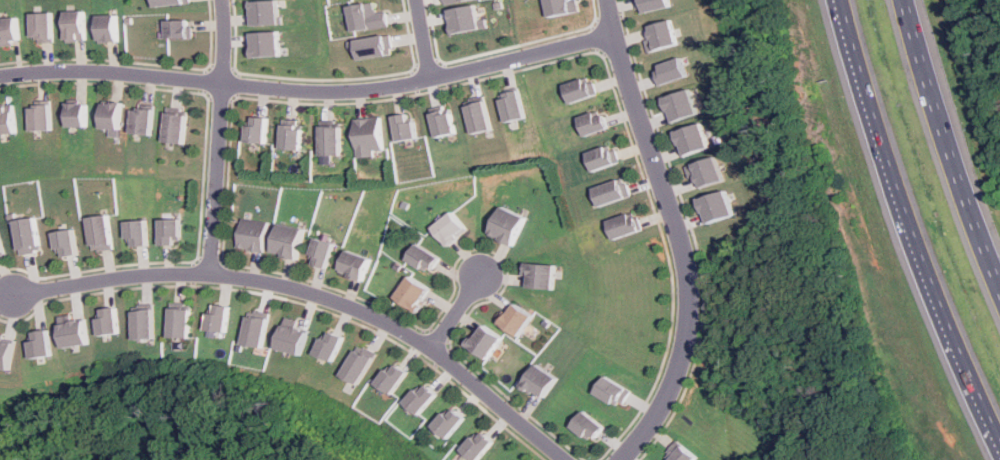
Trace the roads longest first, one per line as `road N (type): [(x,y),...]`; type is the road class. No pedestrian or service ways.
road 1 (residential): [(0,78),(81,72),(365,91),(614,35)]
road 2 (residential): [(16,298),(186,274),(302,291),(429,349),(570,459)]
road 3 (residential): [(626,459),(674,383),(690,298),(685,256),(607,0)]
road 4 (motorway): [(837,0),(927,282),(999,449)]
road 5 (motorway): [(999,288),(902,0)]
road 6 (residential): [(222,0),(208,275)]

